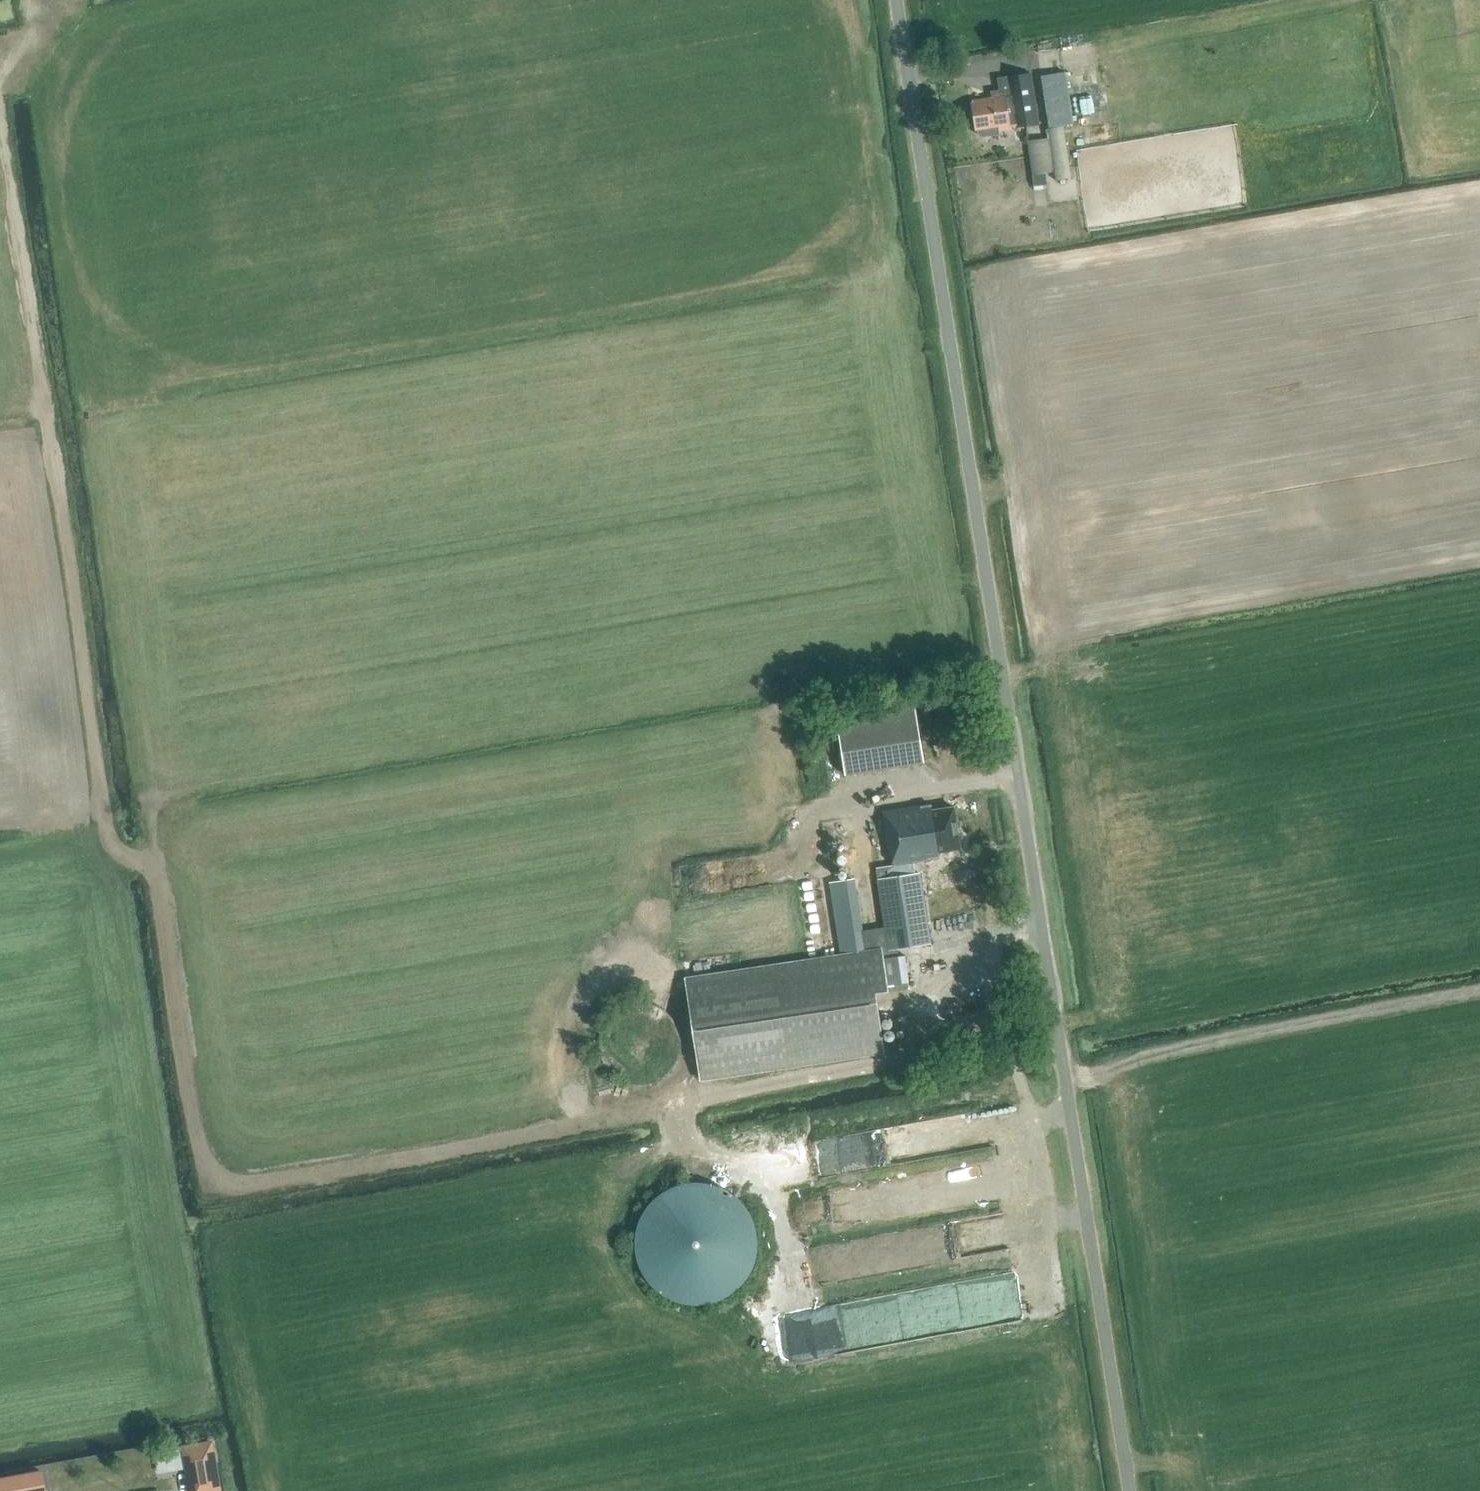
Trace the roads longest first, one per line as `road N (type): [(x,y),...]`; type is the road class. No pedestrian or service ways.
road 1 (unclassified): [(1130,1490),(896,0)]
road 2 (track): [(647,1105),(271,1184),(219,1180),(203,1151),(154,863)]

